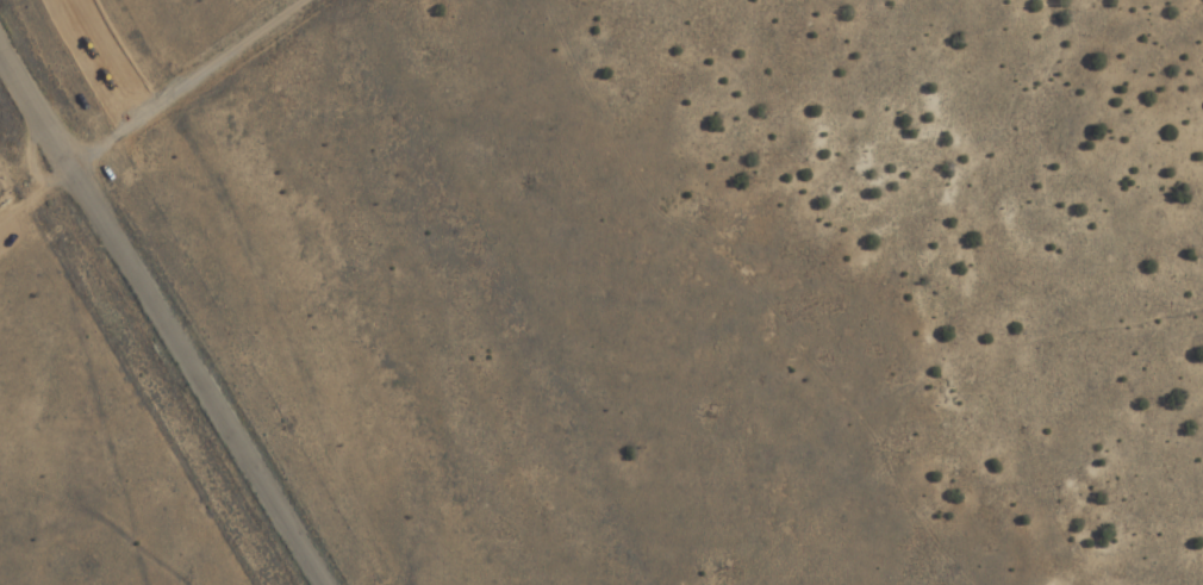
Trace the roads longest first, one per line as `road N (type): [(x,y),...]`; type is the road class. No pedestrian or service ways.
road 1 (tertiary): [(316,584),(69,176)]
road 2 (tertiary): [(69,176),(0,39)]

